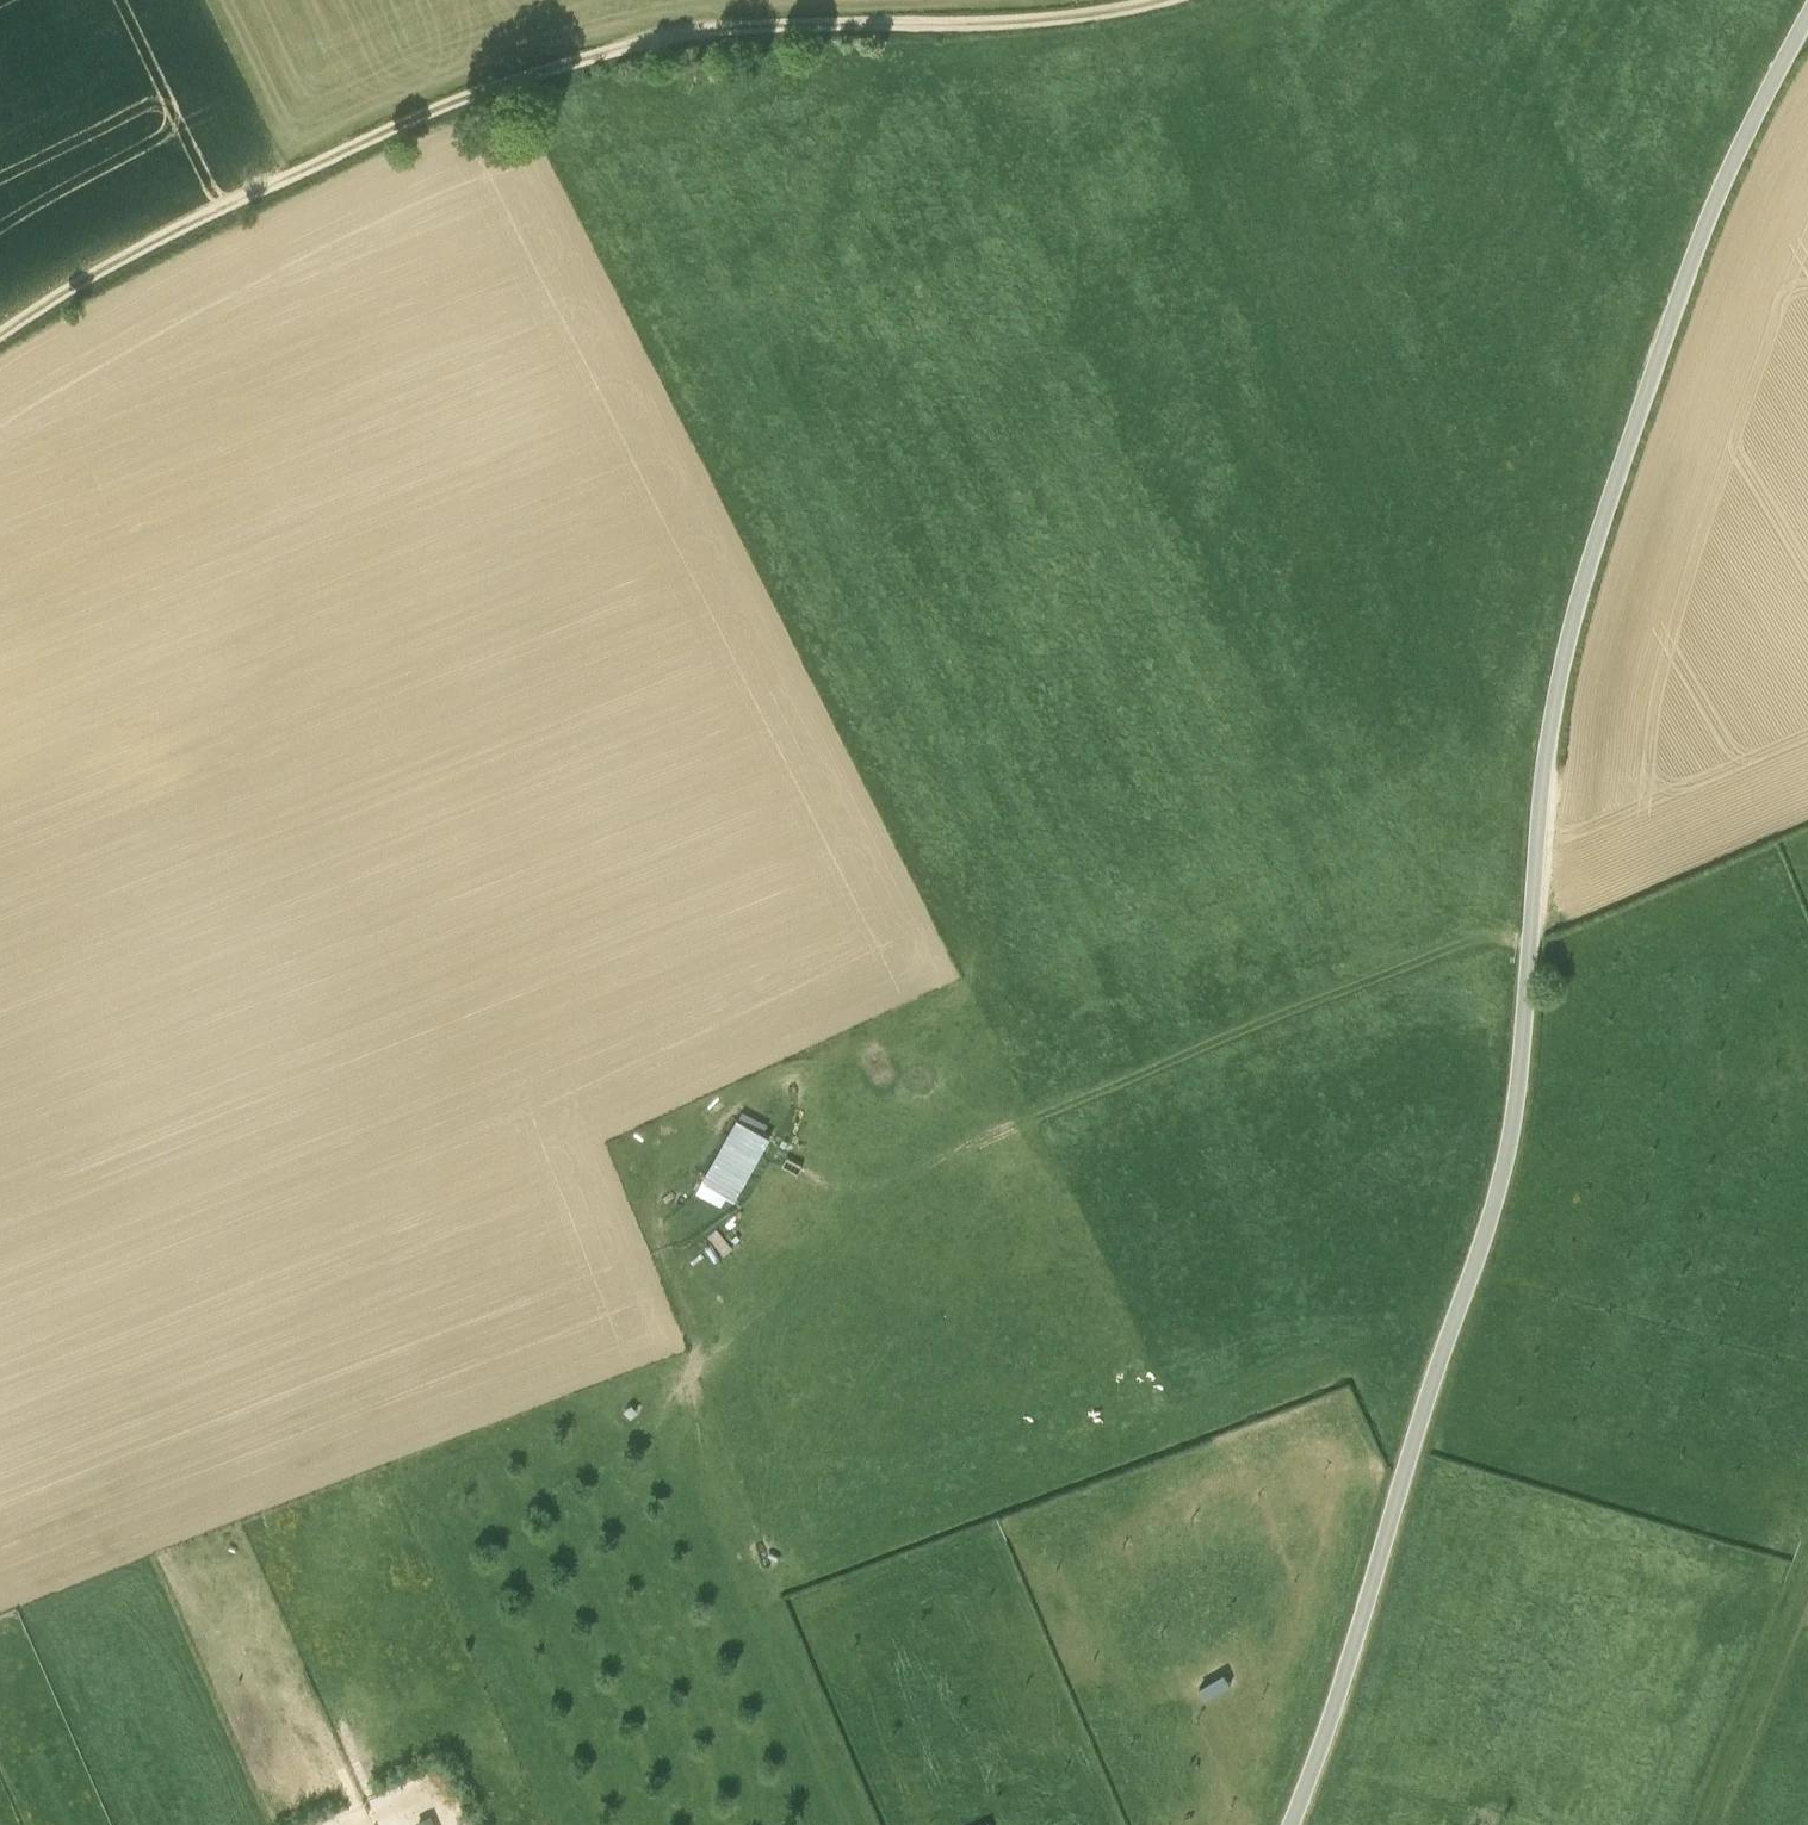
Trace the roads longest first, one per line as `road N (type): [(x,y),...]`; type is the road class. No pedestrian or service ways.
road 1 (unclassified): [(1290,1824),(1505,1159),(1540,795),(1570,632),(1698,245),(1807,14)]
road 2 (track): [(1168,0),(1025,21),(746,35),(529,77),(418,116),(292,177),(154,245),(0,336)]

